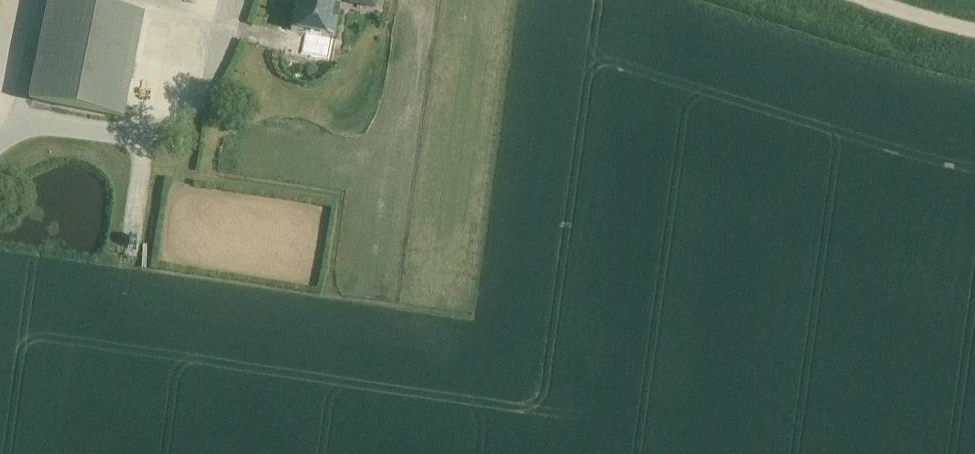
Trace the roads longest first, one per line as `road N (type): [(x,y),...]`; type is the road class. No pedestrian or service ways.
road 1 (residential): [(0,144),(52,126),(145,129),(184,115),(223,54),(238,0)]

